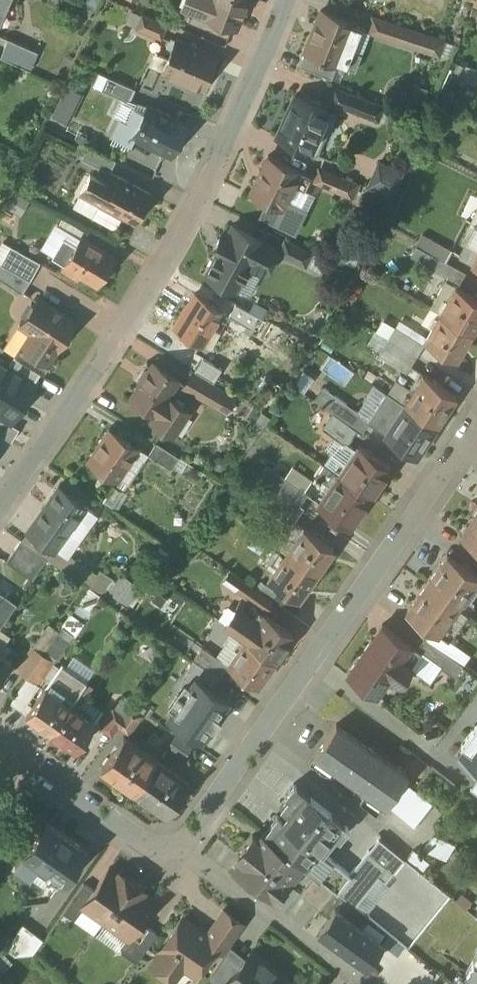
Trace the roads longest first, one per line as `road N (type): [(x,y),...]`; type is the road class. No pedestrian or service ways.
road 1 (residential): [(285,0),(168,247),(0,502)]
road 2 (residential): [(476,407),(174,839)]
road 3 (residential): [(174,839),(368,983)]
road 4 (residential): [(0,728),(174,839)]

